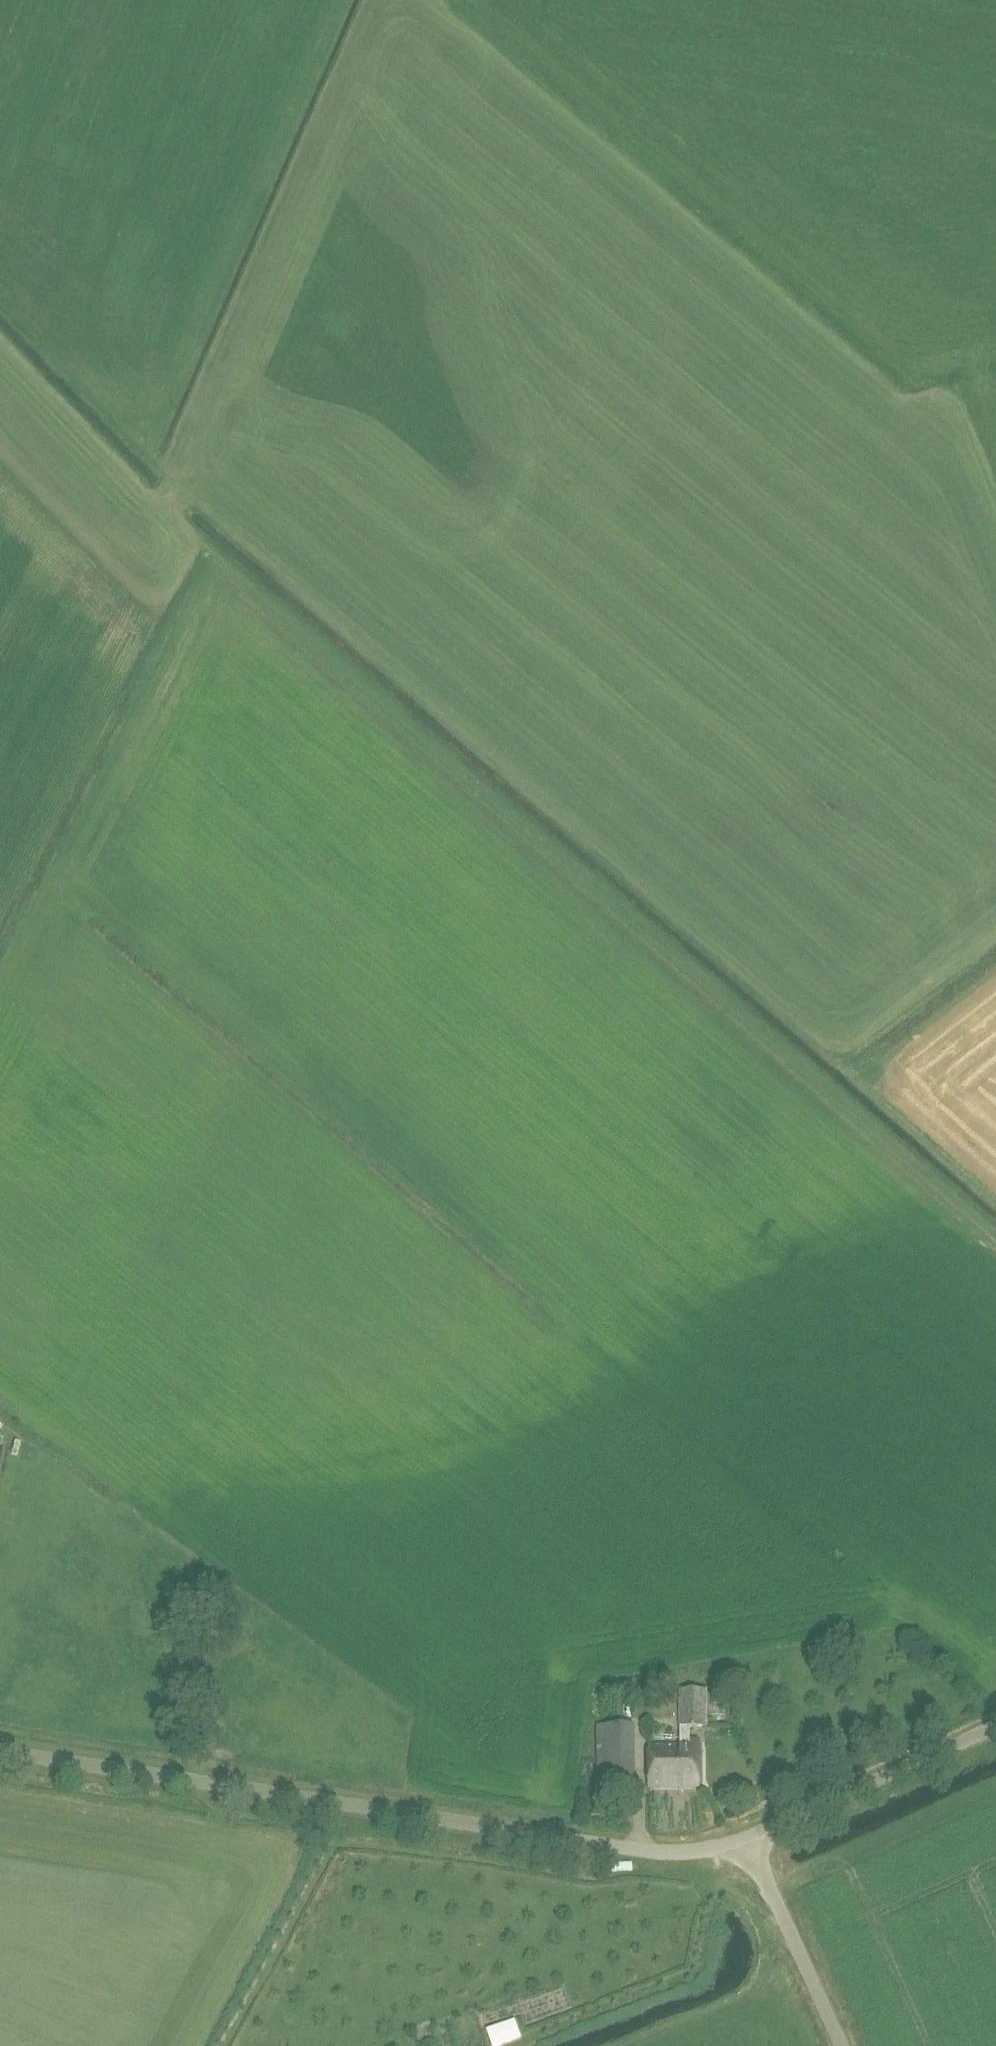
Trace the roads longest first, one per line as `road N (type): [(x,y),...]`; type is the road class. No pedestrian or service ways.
road 1 (unclassified): [(745,1842),(673,1853),(609,1845),(0,1751)]
road 2 (unclassified): [(995,1730),(745,1842)]
road 3 (unclassified): [(838,2045),(745,1842)]

